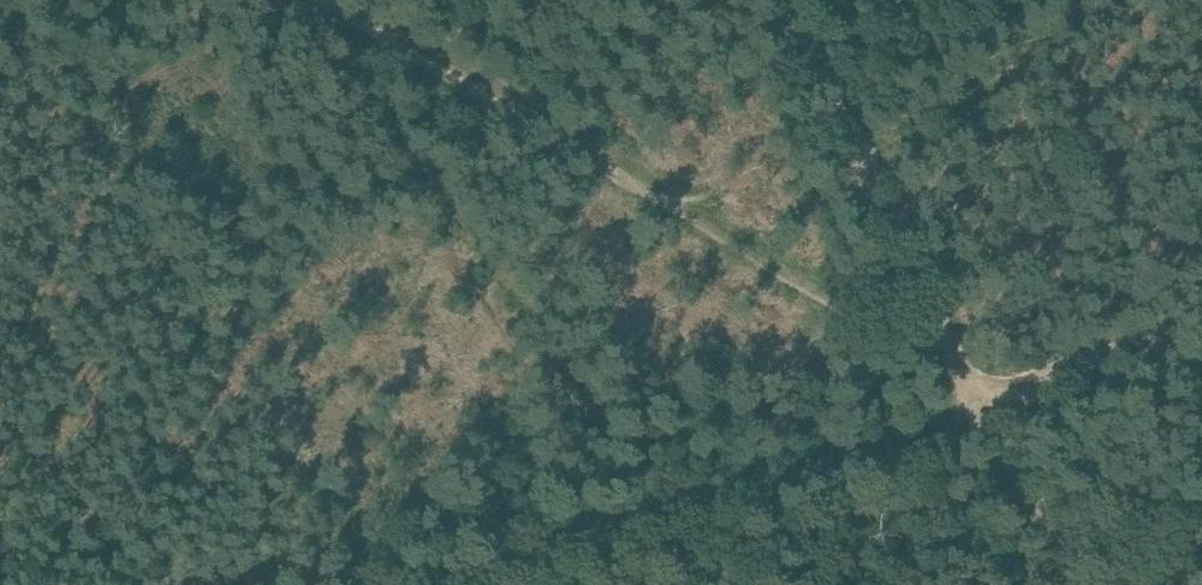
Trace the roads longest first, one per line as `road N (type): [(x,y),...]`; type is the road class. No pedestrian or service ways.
road 1 (track): [(983,432),(955,353),(787,0)]

